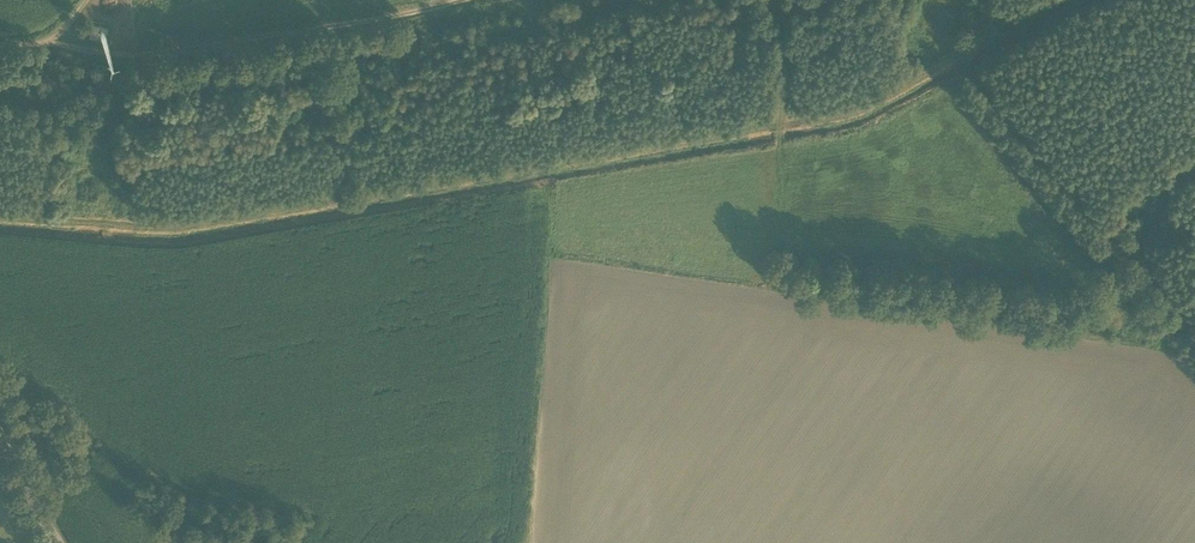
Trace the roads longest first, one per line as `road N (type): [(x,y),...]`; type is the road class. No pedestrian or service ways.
road 1 (track): [(1053,0),(853,117),(173,230),(0,216)]
road 2 (track): [(41,44),(156,58),(476,0)]
road 3 (track): [(774,146),(779,0)]
road 4 (unclassified): [(61,542),(0,435)]

